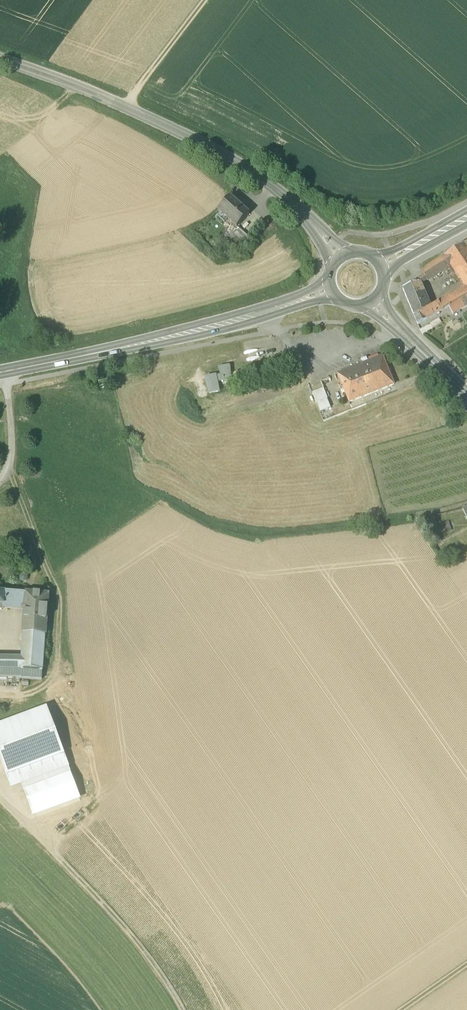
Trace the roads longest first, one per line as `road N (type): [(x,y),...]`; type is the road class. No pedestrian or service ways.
road 1 (track): [(0,422),(22,421),(228,532),(361,526),(466,505)]
road 2 (tertiary): [(0,61),(127,106),(236,160),(308,217),(341,257)]
road 3 (secondary): [(331,288),(165,340),(0,374)]
road 4 (track): [(185,1009),(148,953),(42,841)]
road 5 (secondary): [(466,396),(373,303)]

